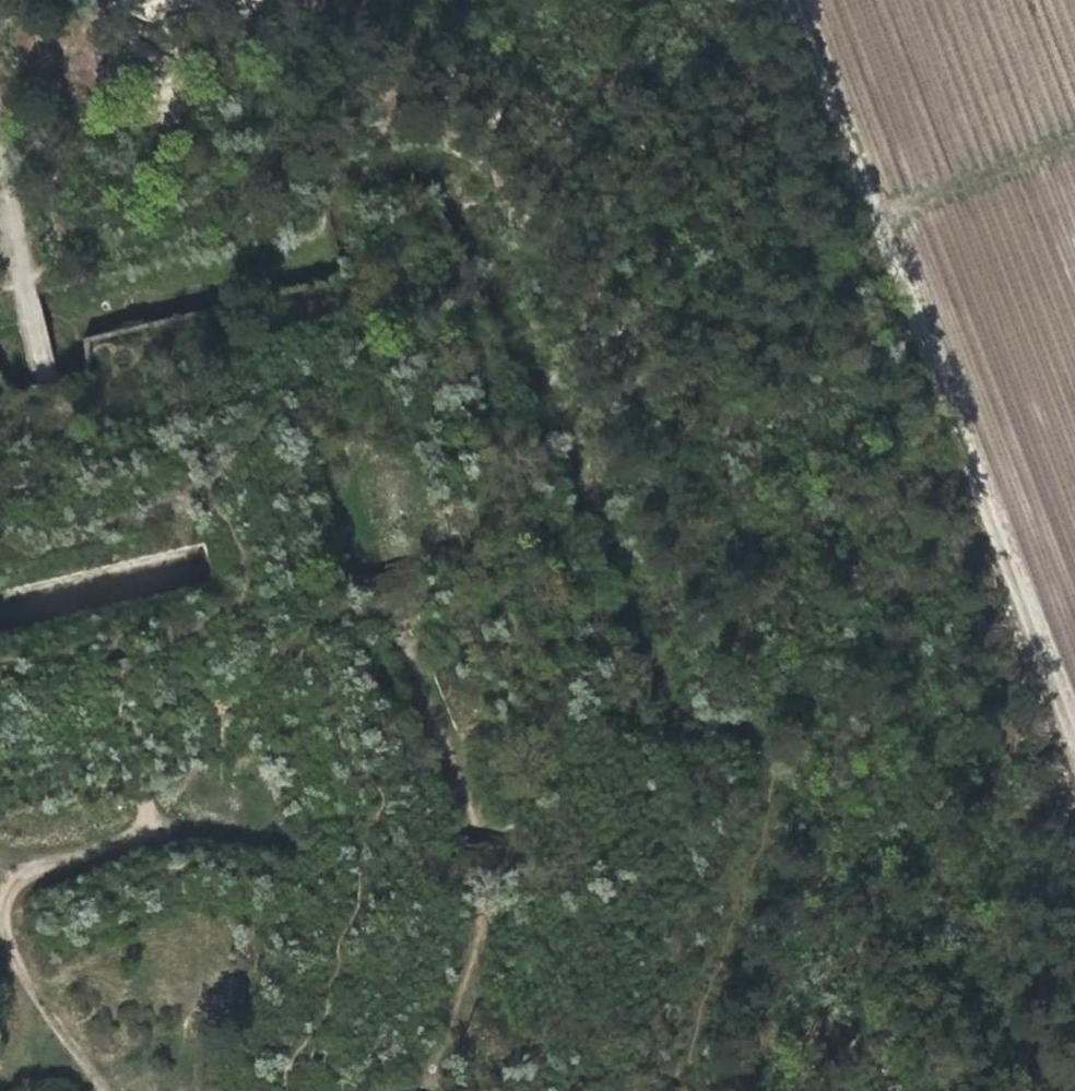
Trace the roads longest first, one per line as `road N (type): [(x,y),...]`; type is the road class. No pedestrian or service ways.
road 1 (track): [(1074,739),(791,0)]
road 2 (track): [(44,384),(0,183)]

